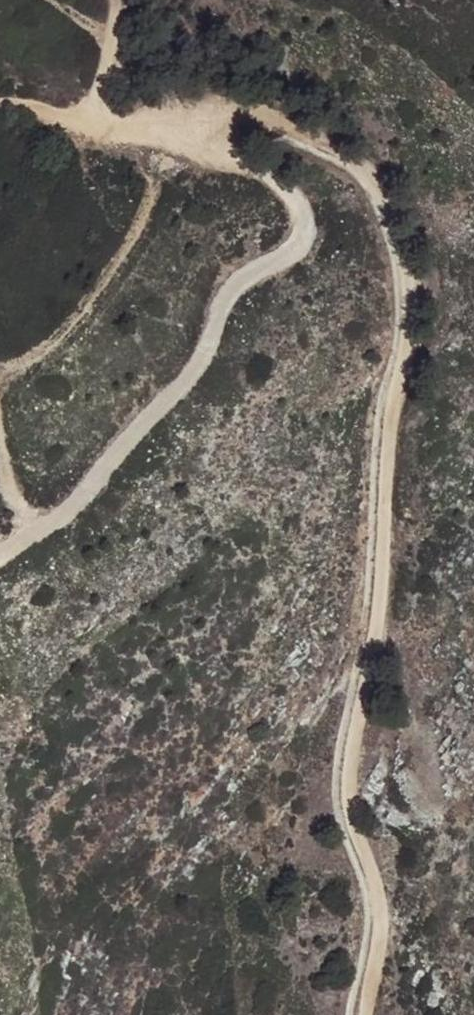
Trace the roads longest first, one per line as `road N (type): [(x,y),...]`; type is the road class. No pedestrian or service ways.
road 1 (track): [(367,1014),(380,935),(363,831),(406,464),(414,281),(369,154),(260,115),(187,125),(294,181),(315,210),(302,244),(234,285),(217,339),(191,378),(78,494),(0,558)]
road 2 (track): [(165,126),(159,179),(129,242),(33,358),(0,373)]

